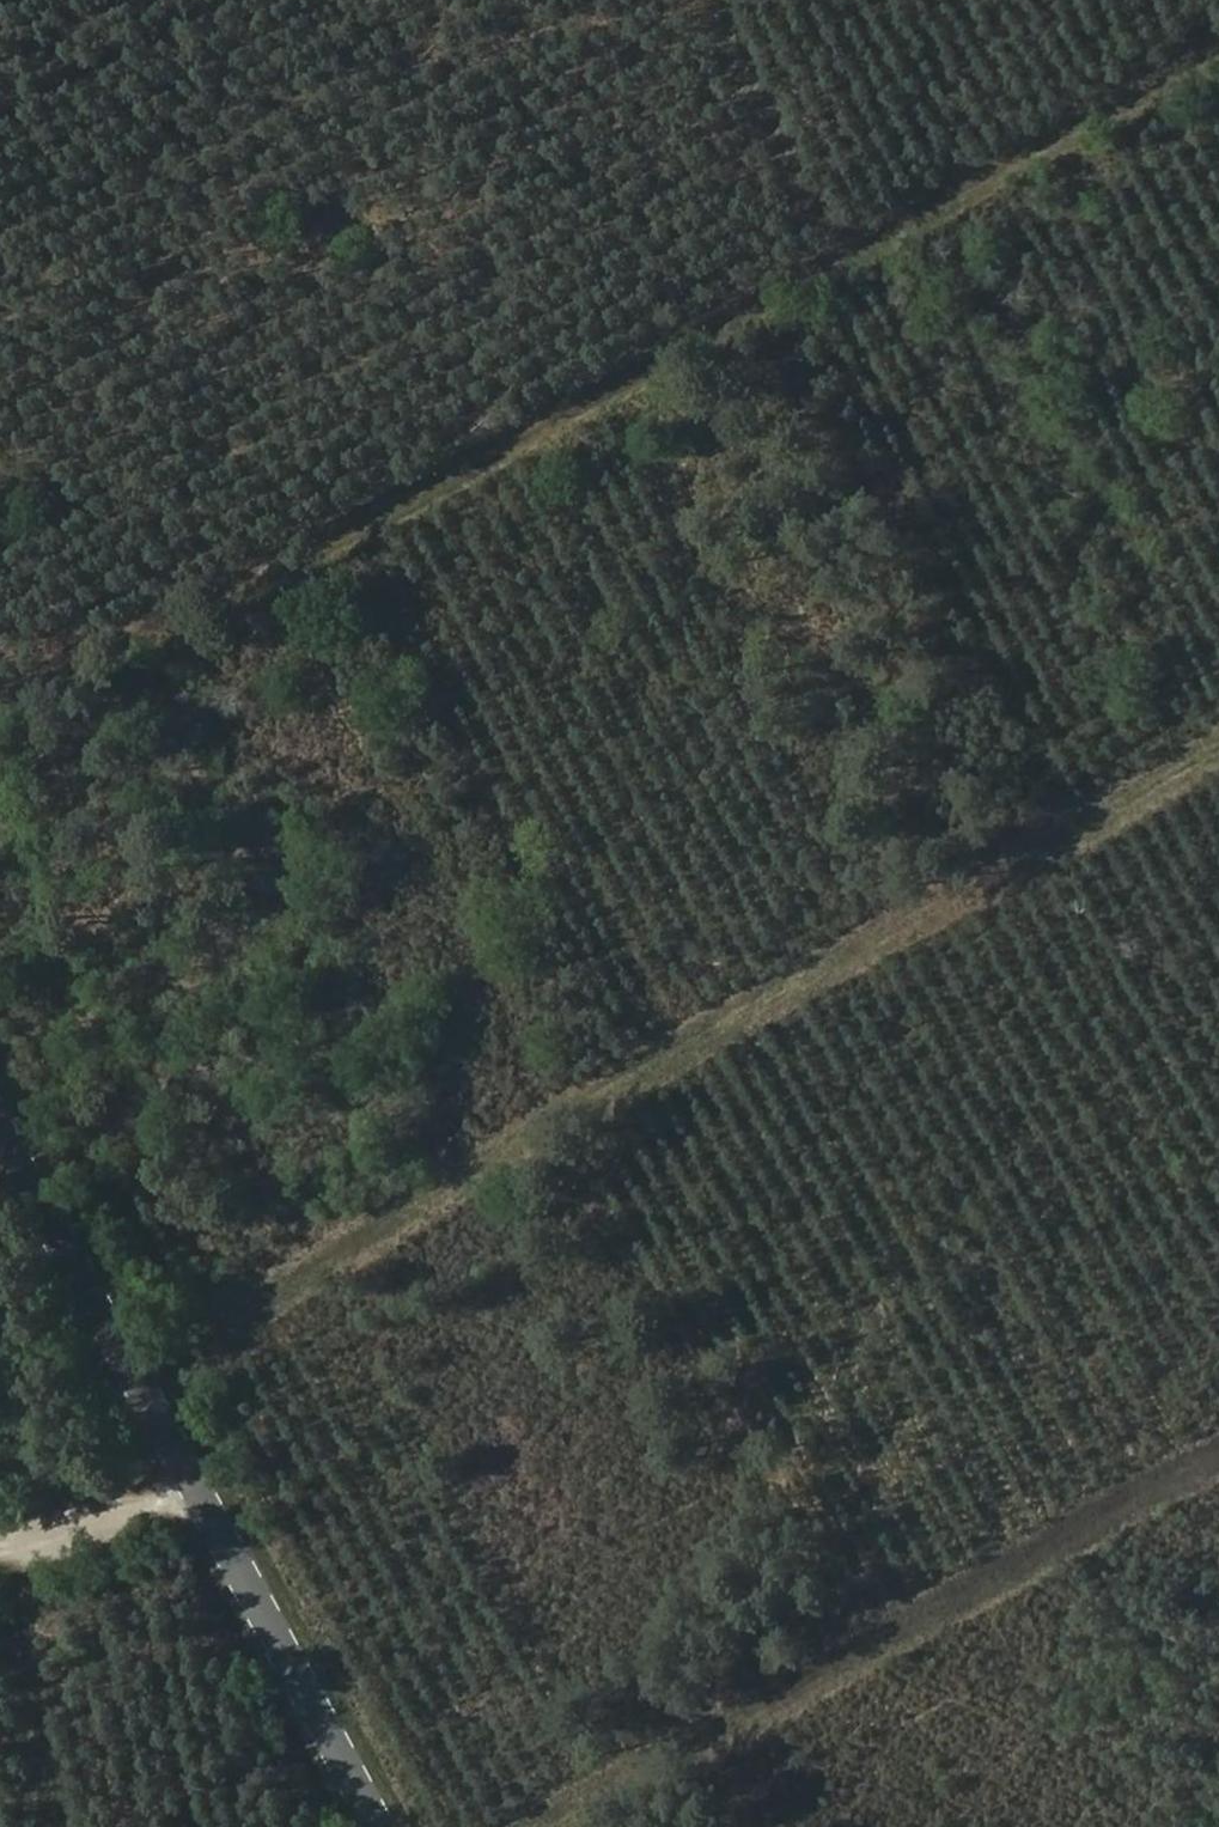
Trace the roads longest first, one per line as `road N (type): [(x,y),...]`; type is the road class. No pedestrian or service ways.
road 1 (tertiary): [(0,1094),(391,1826)]
road 2 (track): [(0,1551),(222,1511)]

